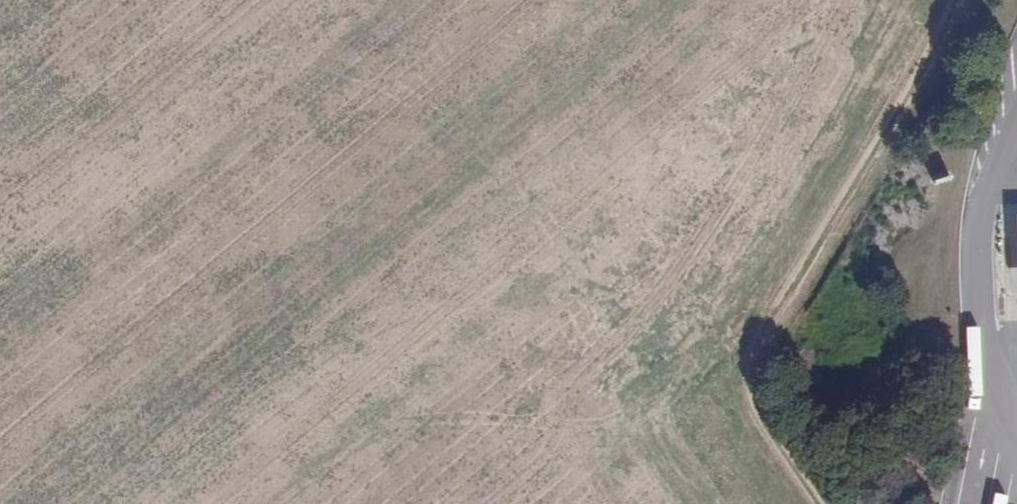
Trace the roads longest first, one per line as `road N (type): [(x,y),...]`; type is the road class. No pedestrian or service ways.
road 1 (track): [(958,0),(913,98),(747,365),(753,410),(815,503)]

